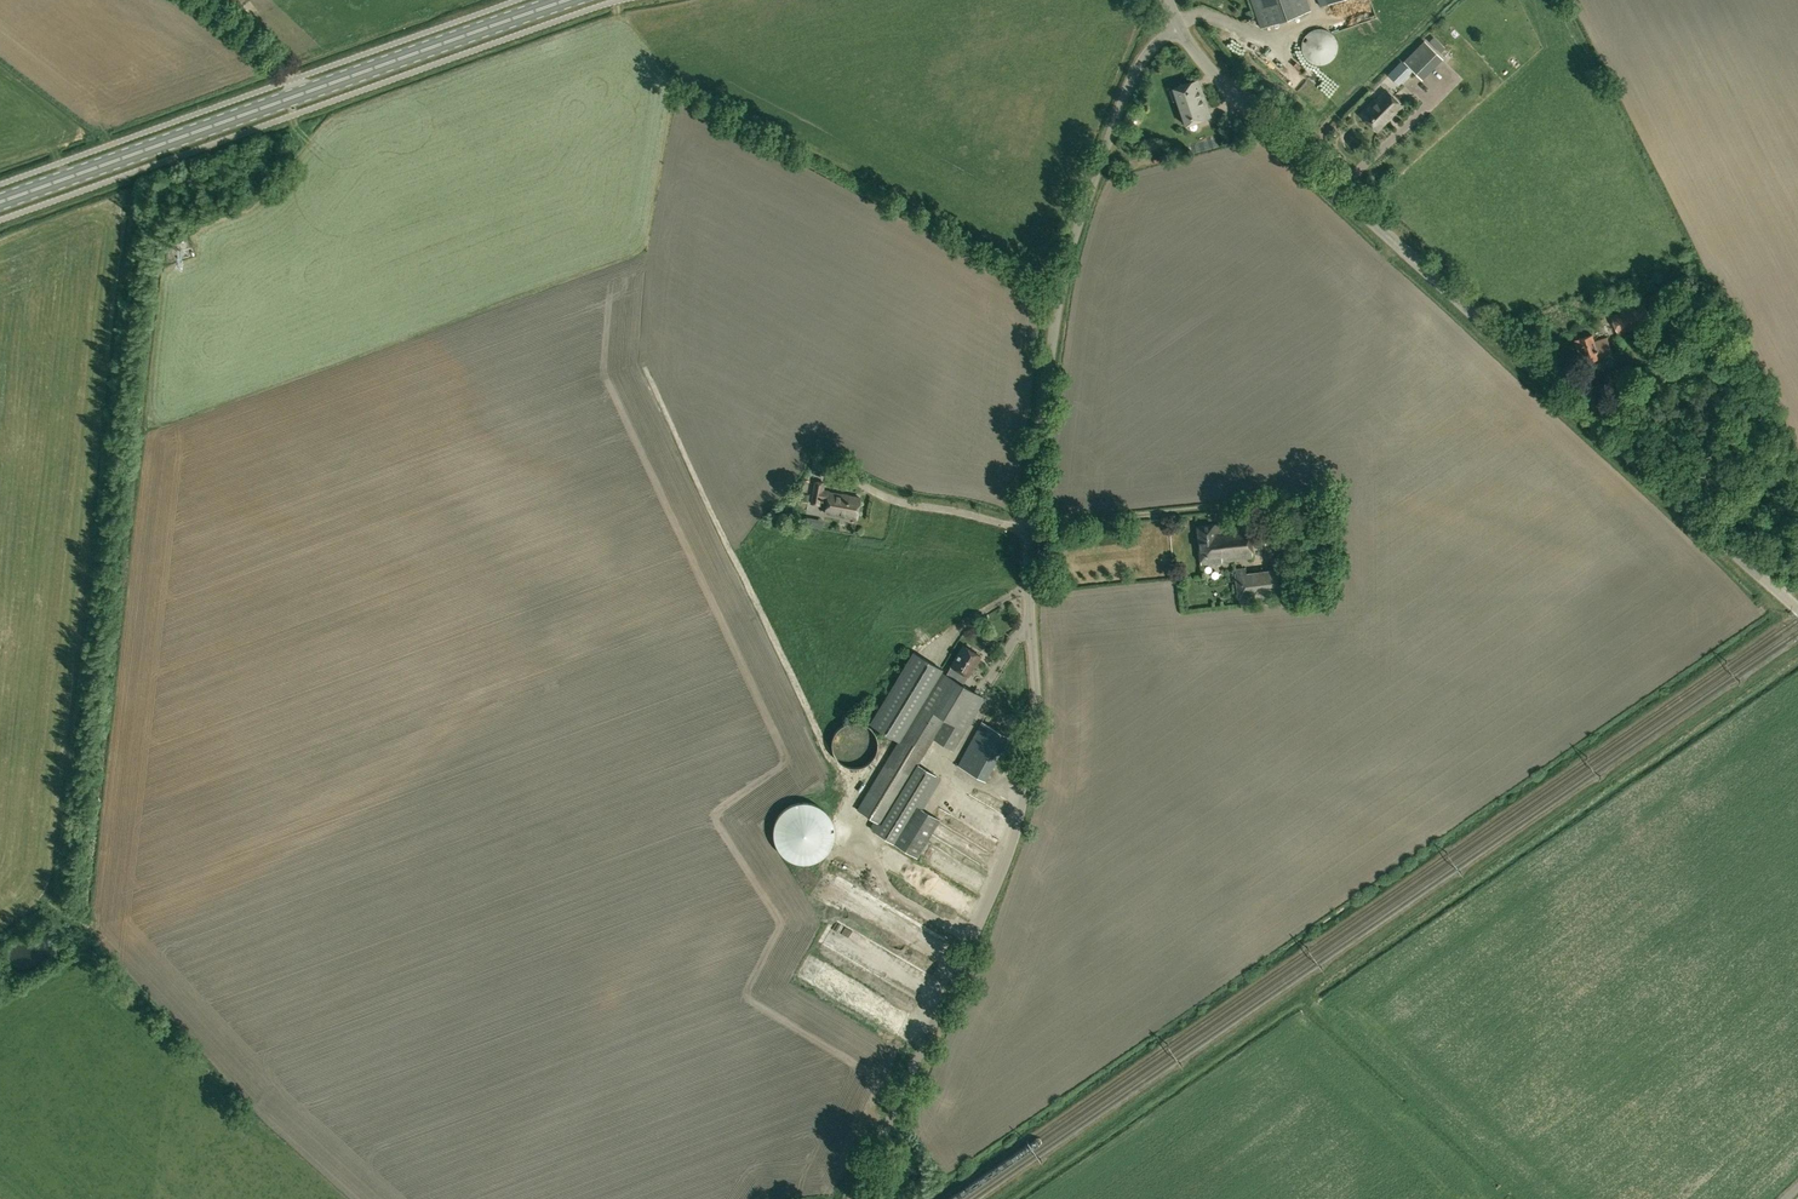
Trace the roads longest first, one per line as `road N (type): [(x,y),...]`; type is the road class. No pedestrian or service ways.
road 1 (unclassified): [(852,1198),(1016,836),(1036,764),(1032,523),(1065,269),(1093,177),(1144,64),(1177,24)]
road 2 (tertiary): [(1797,607),(1322,179),(1198,57),(1177,24)]
road 3 (primary): [(0,203),(567,0)]

